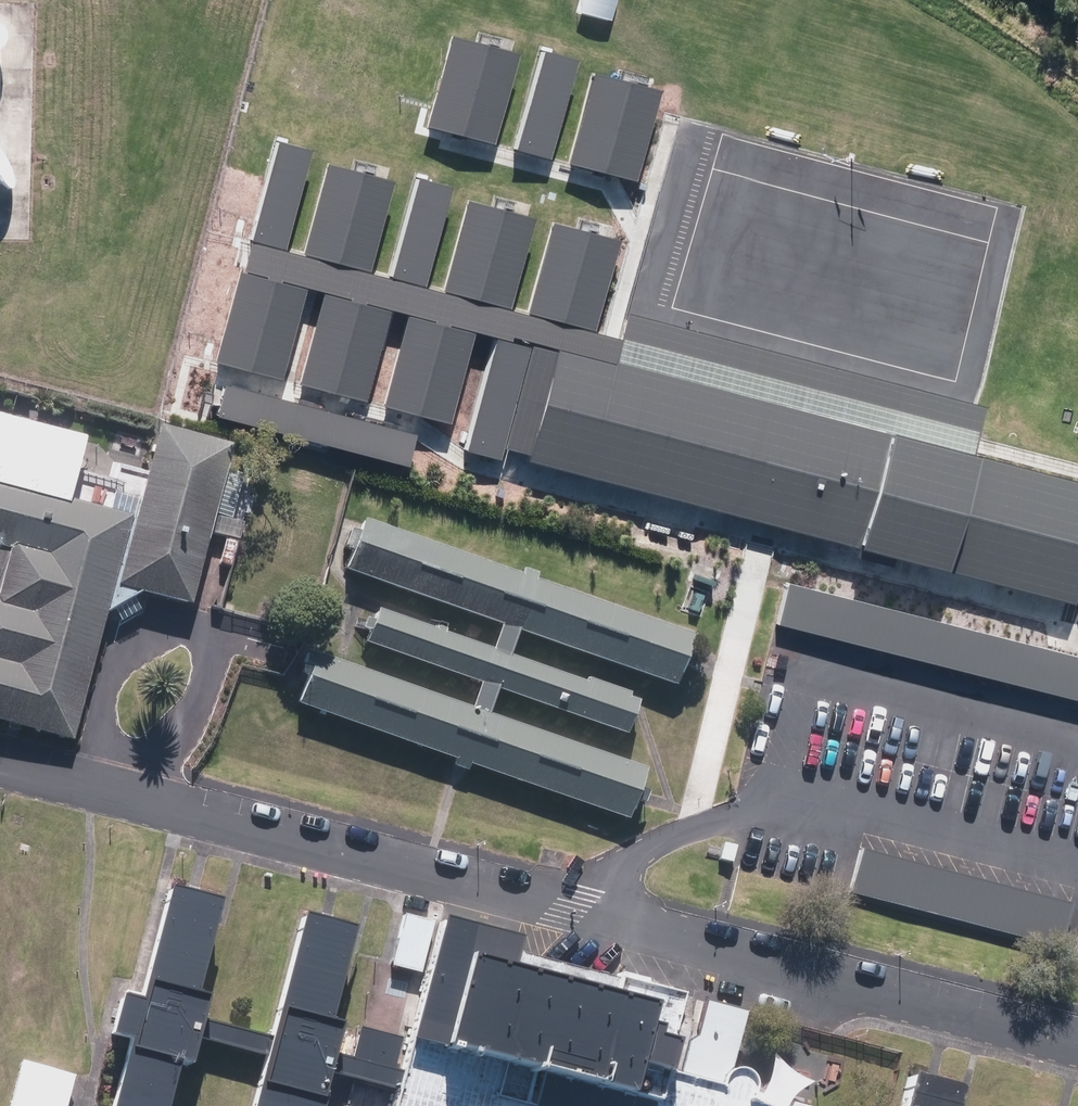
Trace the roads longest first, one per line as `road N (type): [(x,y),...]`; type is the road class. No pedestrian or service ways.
road 1 (unclassified): [(0,756),(1077,1045)]

